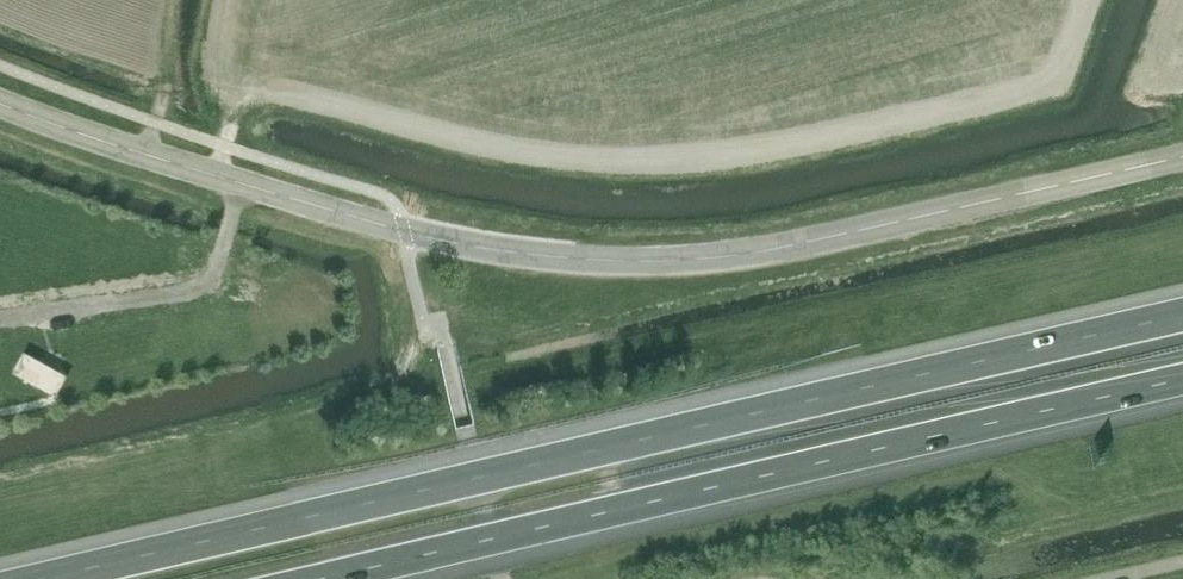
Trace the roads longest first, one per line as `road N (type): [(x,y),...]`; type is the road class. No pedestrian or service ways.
road 1 (motorway): [(1182,316),(51,578)]
road 2 (motorway): [(318,578),(1182,380)]
road 3 (secondary): [(404,230),(578,258),(723,256),(1182,156)]
road 4 (secondary): [(404,230),(0,101)]

